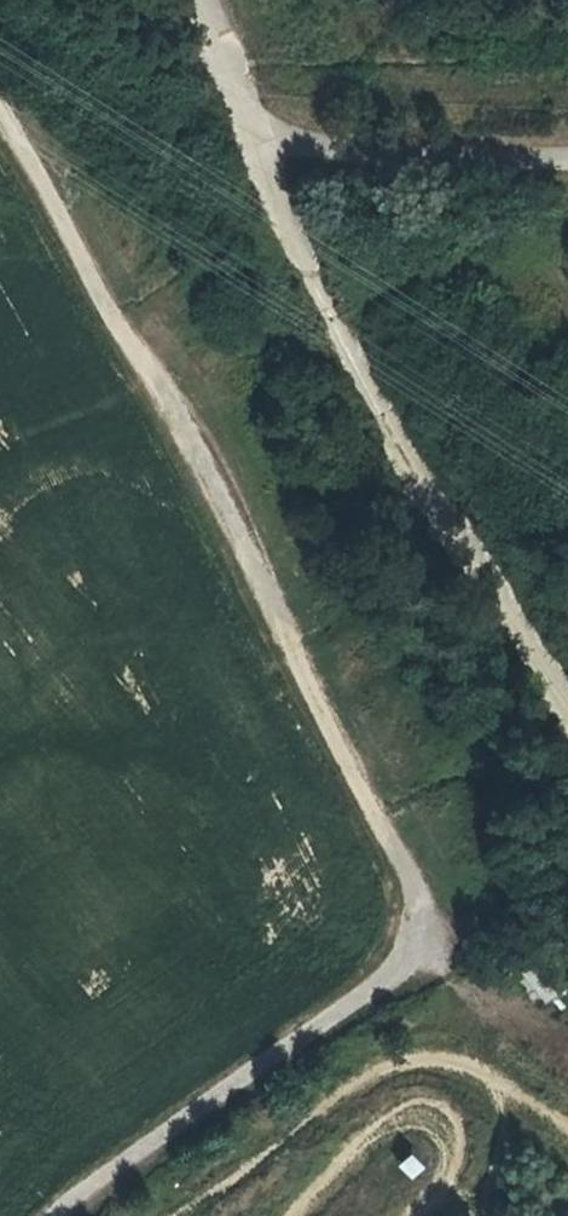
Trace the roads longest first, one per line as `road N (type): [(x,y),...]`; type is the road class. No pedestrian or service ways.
road 1 (track): [(58,1215),(420,953),(419,913),(226,507),(0,112)]
road 2 (track): [(259,148),(328,305),(567,698)]
road 3 (unclassified): [(567,158),(259,148)]
road 4 (unclassified): [(198,0),(259,148)]

